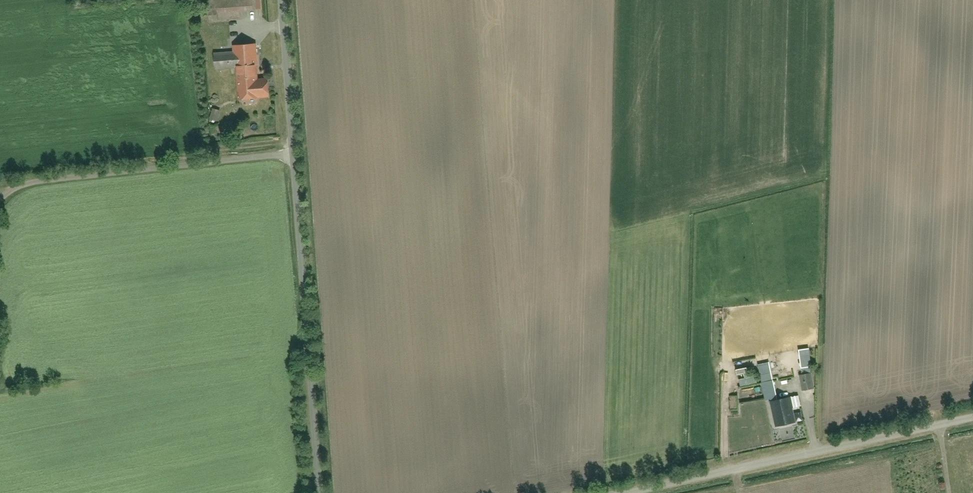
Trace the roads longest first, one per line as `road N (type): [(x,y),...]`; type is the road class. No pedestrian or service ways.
road 1 (unclassified): [(282,0),(320,492)]
road 2 (unclassified): [(626,492),(972,418)]

